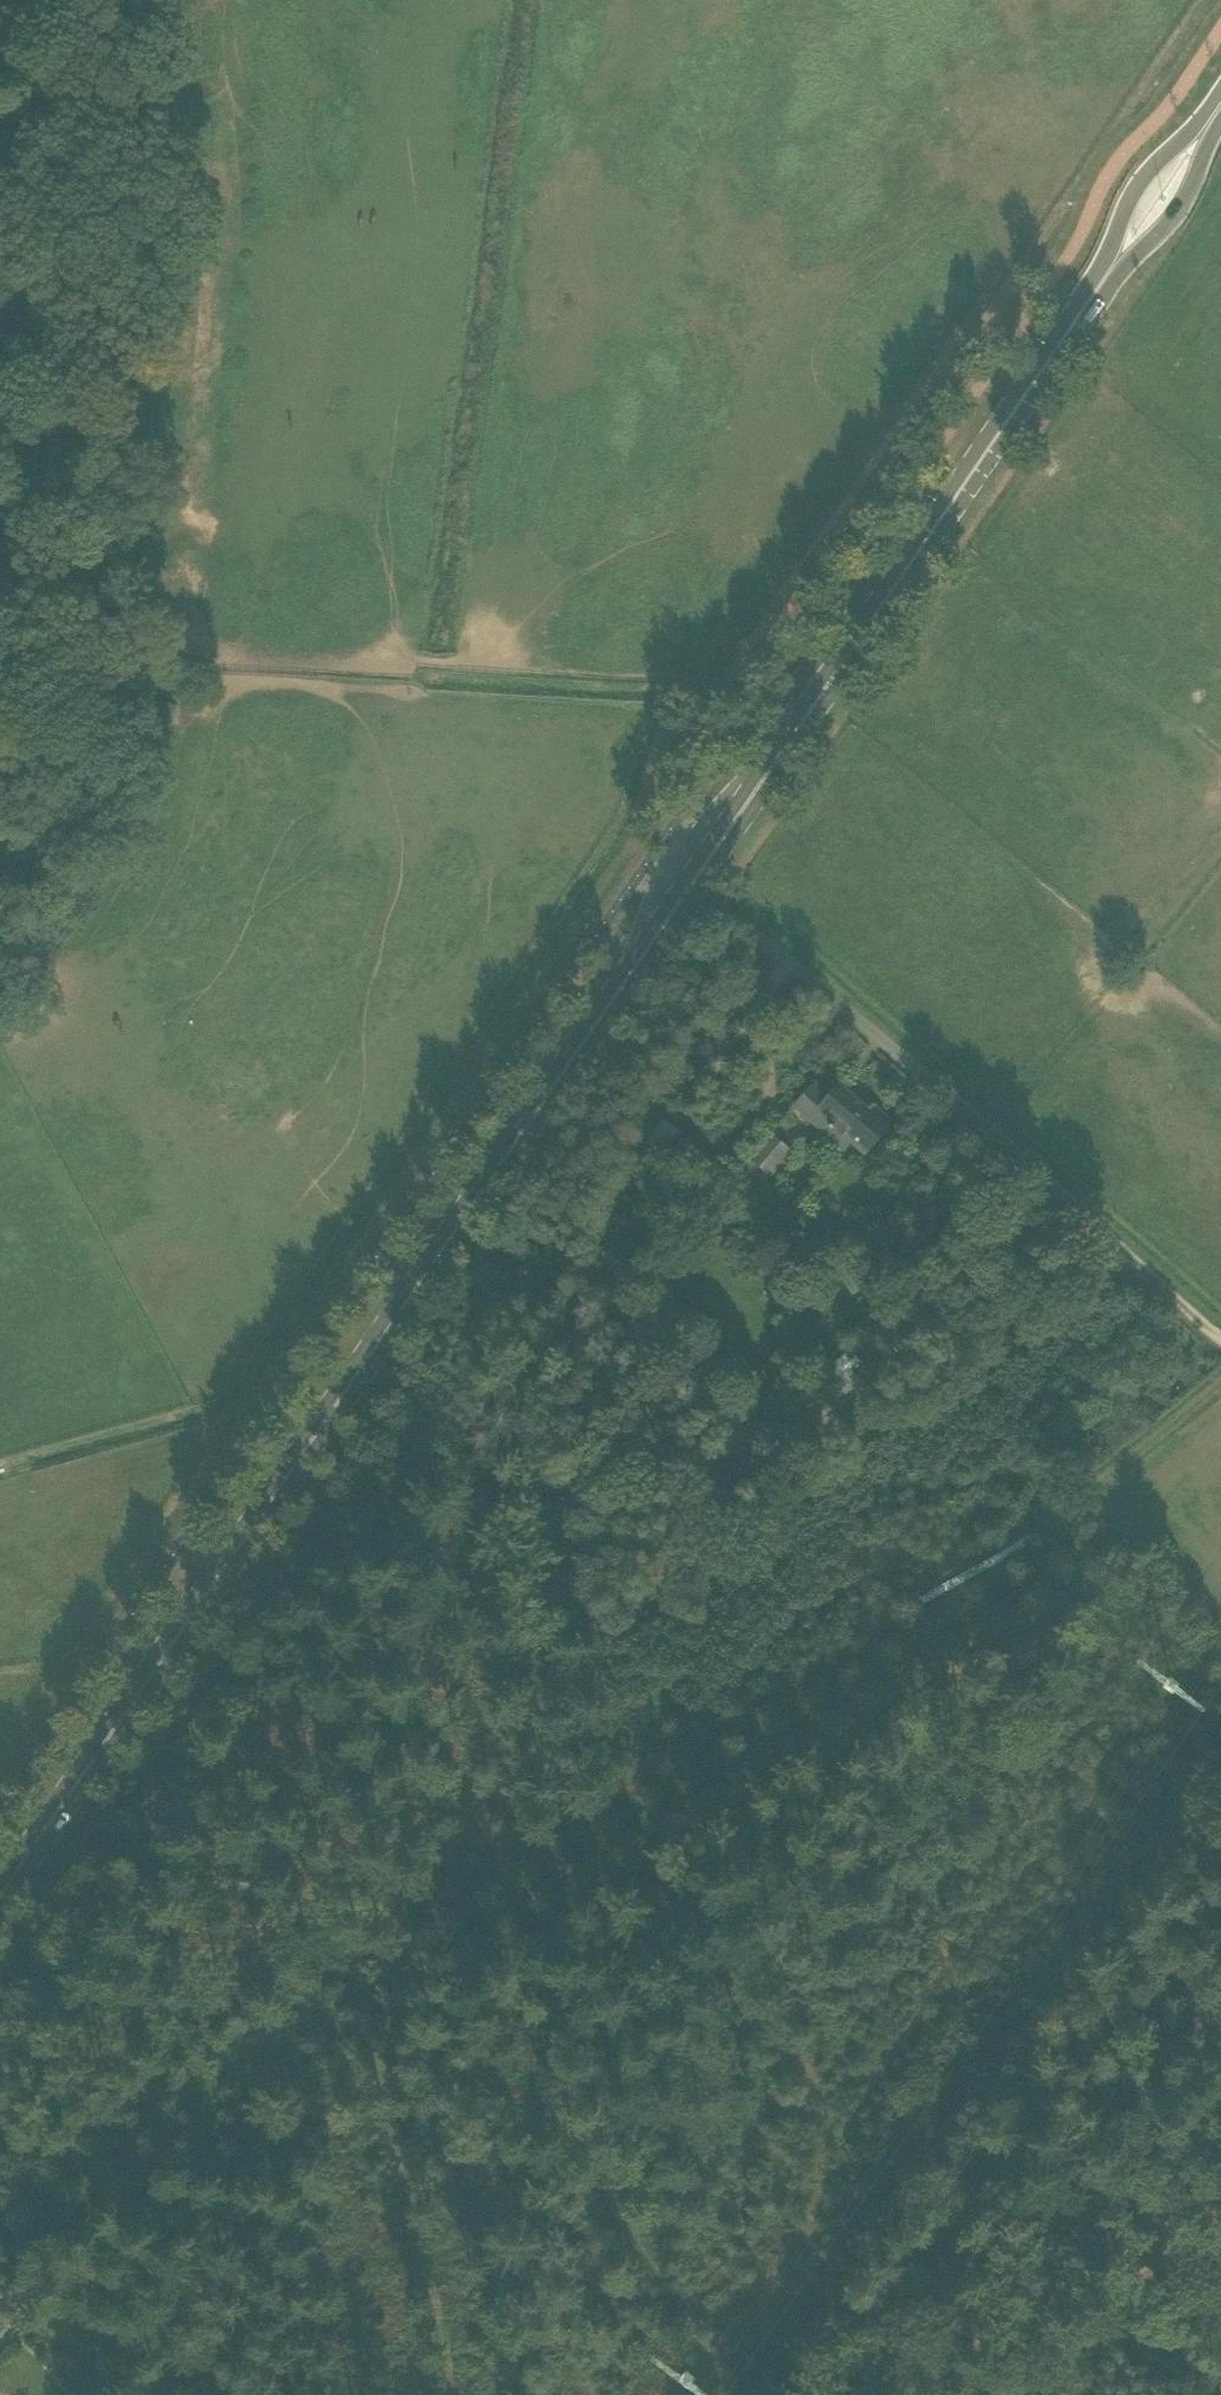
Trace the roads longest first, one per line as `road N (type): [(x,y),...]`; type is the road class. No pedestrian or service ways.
road 1 (primary): [(0,1897),(694,880)]
road 2 (primary): [(694,880),(1117,262)]
road 3 (residential): [(971,1115),(694,880)]
road 4 (track): [(1220,1339),(971,1115)]
road 5 (primary): [(1200,134),(1135,187),(1116,238),(1117,262)]
road 6 (primary): [(1117,262),(1159,233),(1182,202),(1200,134)]

